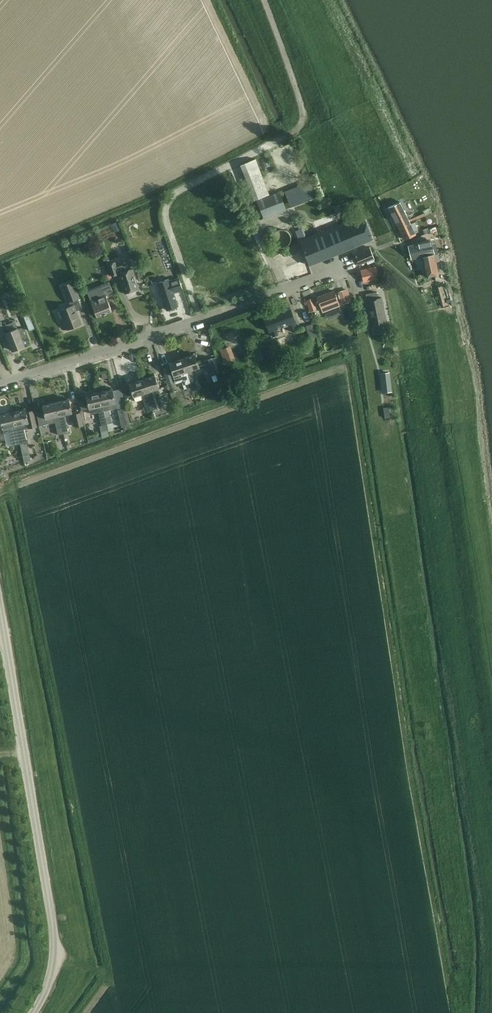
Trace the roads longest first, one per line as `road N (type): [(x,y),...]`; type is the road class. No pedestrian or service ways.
road 1 (track): [(399,242),(441,341),(491,778)]
road 2 (unclassified): [(32,1012),(50,982),(54,940),(0,617)]
road 3 (residential): [(0,384),(343,271),(337,257),(351,251)]

